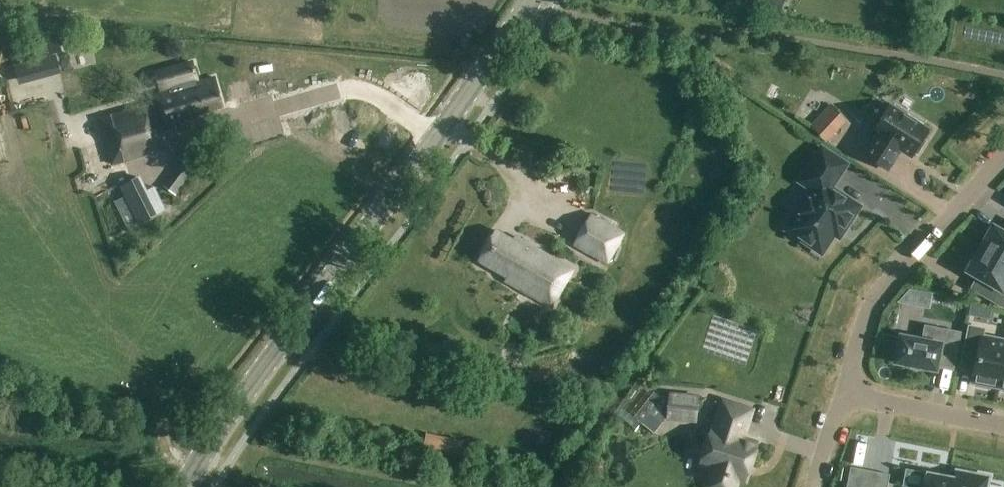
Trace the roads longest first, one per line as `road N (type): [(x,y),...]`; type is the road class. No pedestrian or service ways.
road 1 (secondary): [(183,486),(224,420),(531,0)]
road 2 (residential): [(843,396),(869,304),(1003,158)]
road 3 (residential): [(1003,428),(843,396)]
road 4 (track): [(497,50),(374,39),(379,0)]

